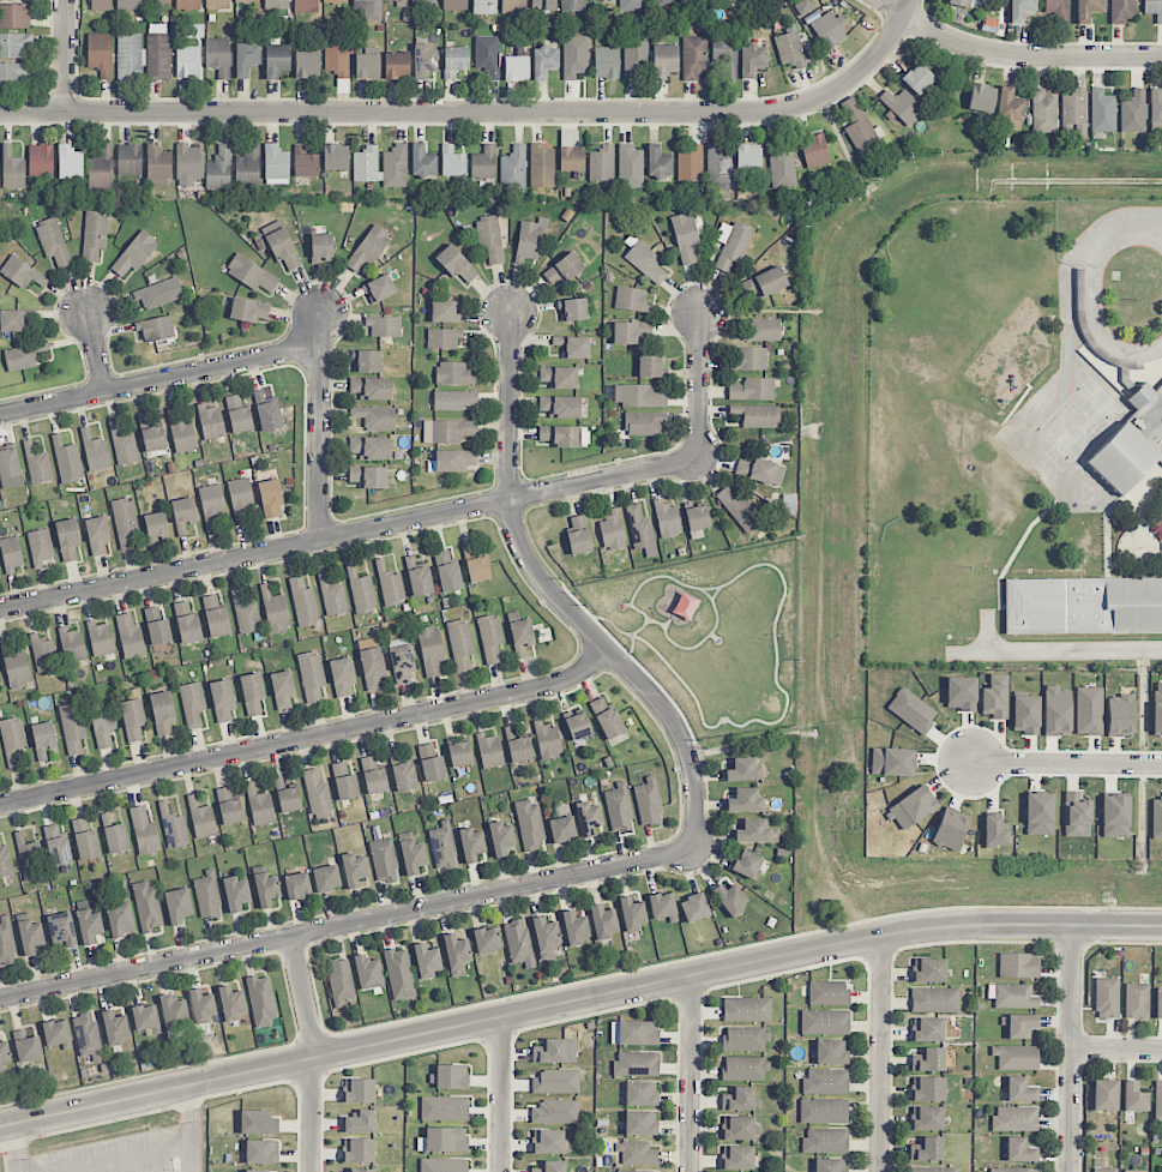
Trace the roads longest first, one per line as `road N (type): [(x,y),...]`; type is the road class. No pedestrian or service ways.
road 1 (residential): [(0,1125),(913,931),(1161,925)]
road 2 (residential): [(912,0),(886,46),(854,77),(805,103),(769,110),(0,113)]
road 3 (residential): [(703,314),(700,459),(0,610)]
road 4 (residential): [(698,851),(0,1003)]
road 5 (residential): [(0,806),(553,686),(608,651)]
road 6 (residential): [(511,314),(510,503),(517,539),(538,581),(679,733),(693,779),(698,851)]
road 7 (residential): [(0,417),(318,347)]
road 8 (residential): [(1161,55),(1000,54),(962,44),(884,0)]
road 9 (residential): [(1071,925),(1069,1171)]
road 10 (residential): [(291,938),(312,1034),(311,1171)]
road 11 (residential): [(881,938),(879,1171)]
road 12 (residential): [(319,312),(323,542)]
road 13 (residential): [(691,979),(689,1171)]
road 14 (residential): [(970,762),(1161,764)]
road 15 (residential): [(500,1020),(500,1171)]

